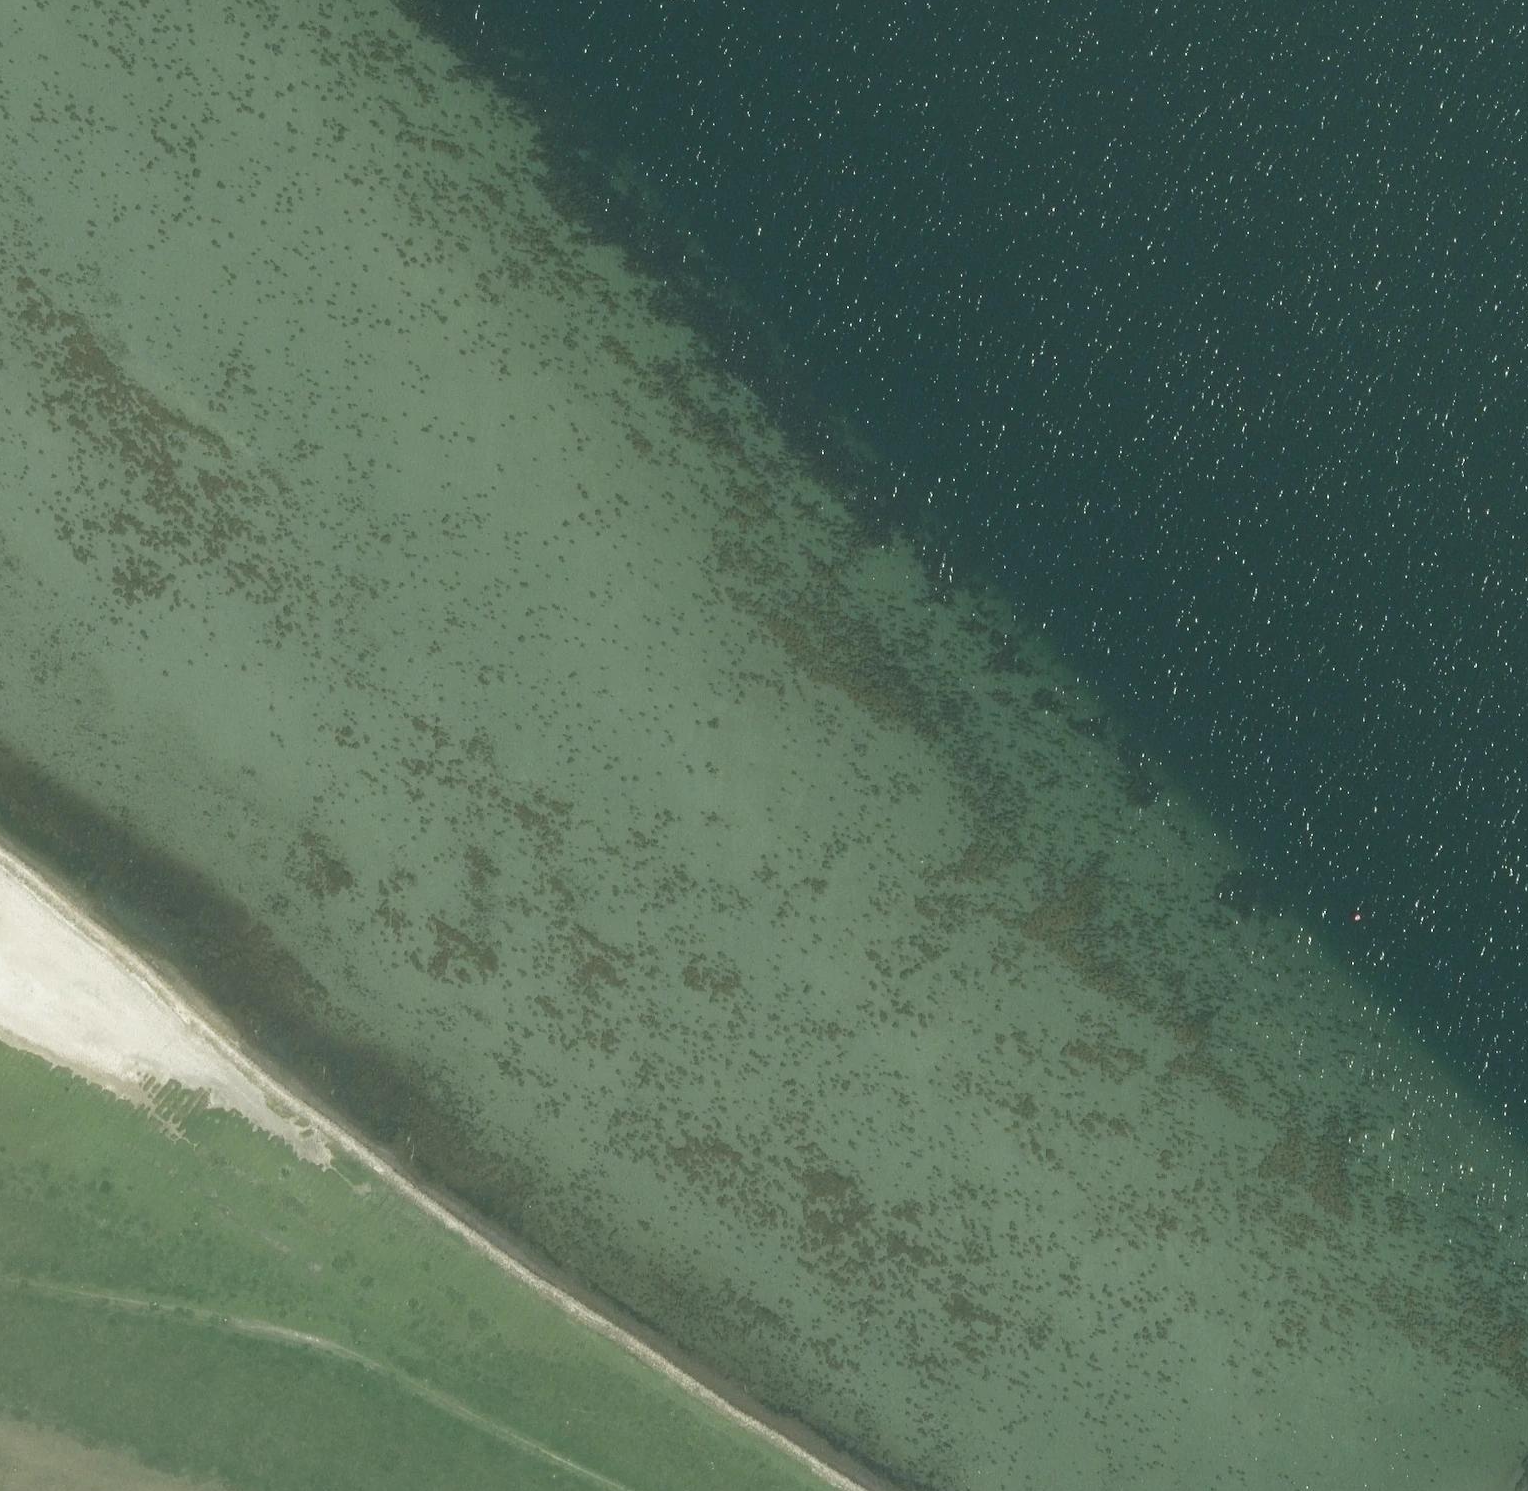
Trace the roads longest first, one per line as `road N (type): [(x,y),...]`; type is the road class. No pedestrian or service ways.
road 1 (track): [(631,1490),(306,1336),(0,1281)]

